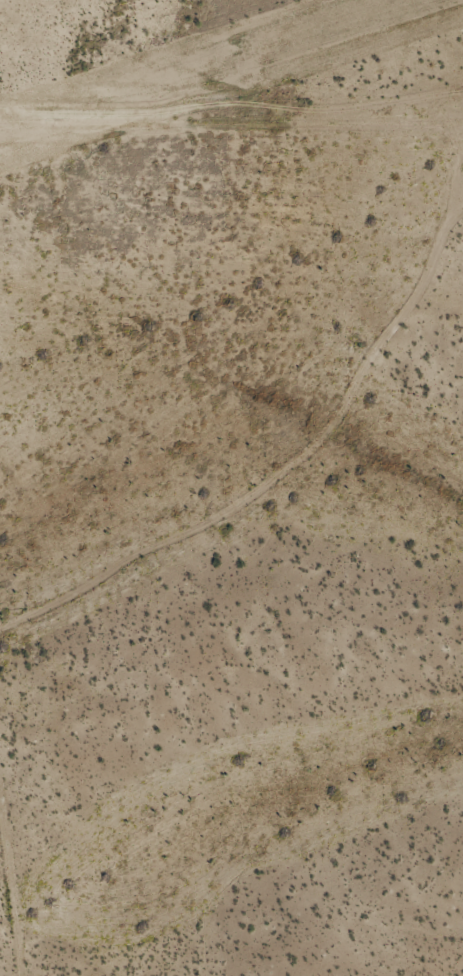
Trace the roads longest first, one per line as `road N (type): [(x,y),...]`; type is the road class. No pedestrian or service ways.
road 1 (track): [(462,198),(427,201),(373,245),(230,477),(141,566),(68,611),(0,638)]

